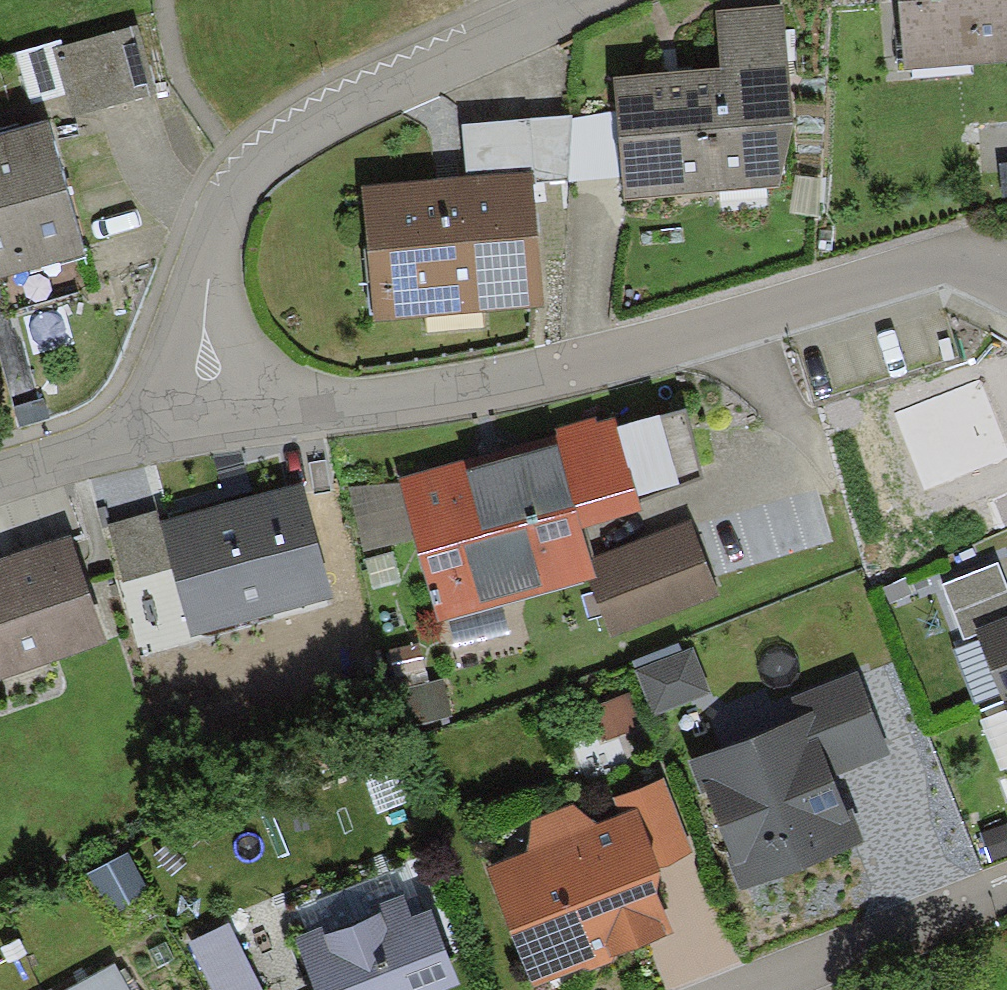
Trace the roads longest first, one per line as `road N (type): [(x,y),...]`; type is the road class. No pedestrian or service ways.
road 1 (residential): [(206,404),(424,381),(940,241),(1006,259)]
road 2 (residential): [(576,0),(297,131),(242,169),(217,218),(201,286),(206,404)]
road 3 (residential): [(738,989),(1006,886)]
road 4 (residential): [(206,404),(0,454)]

